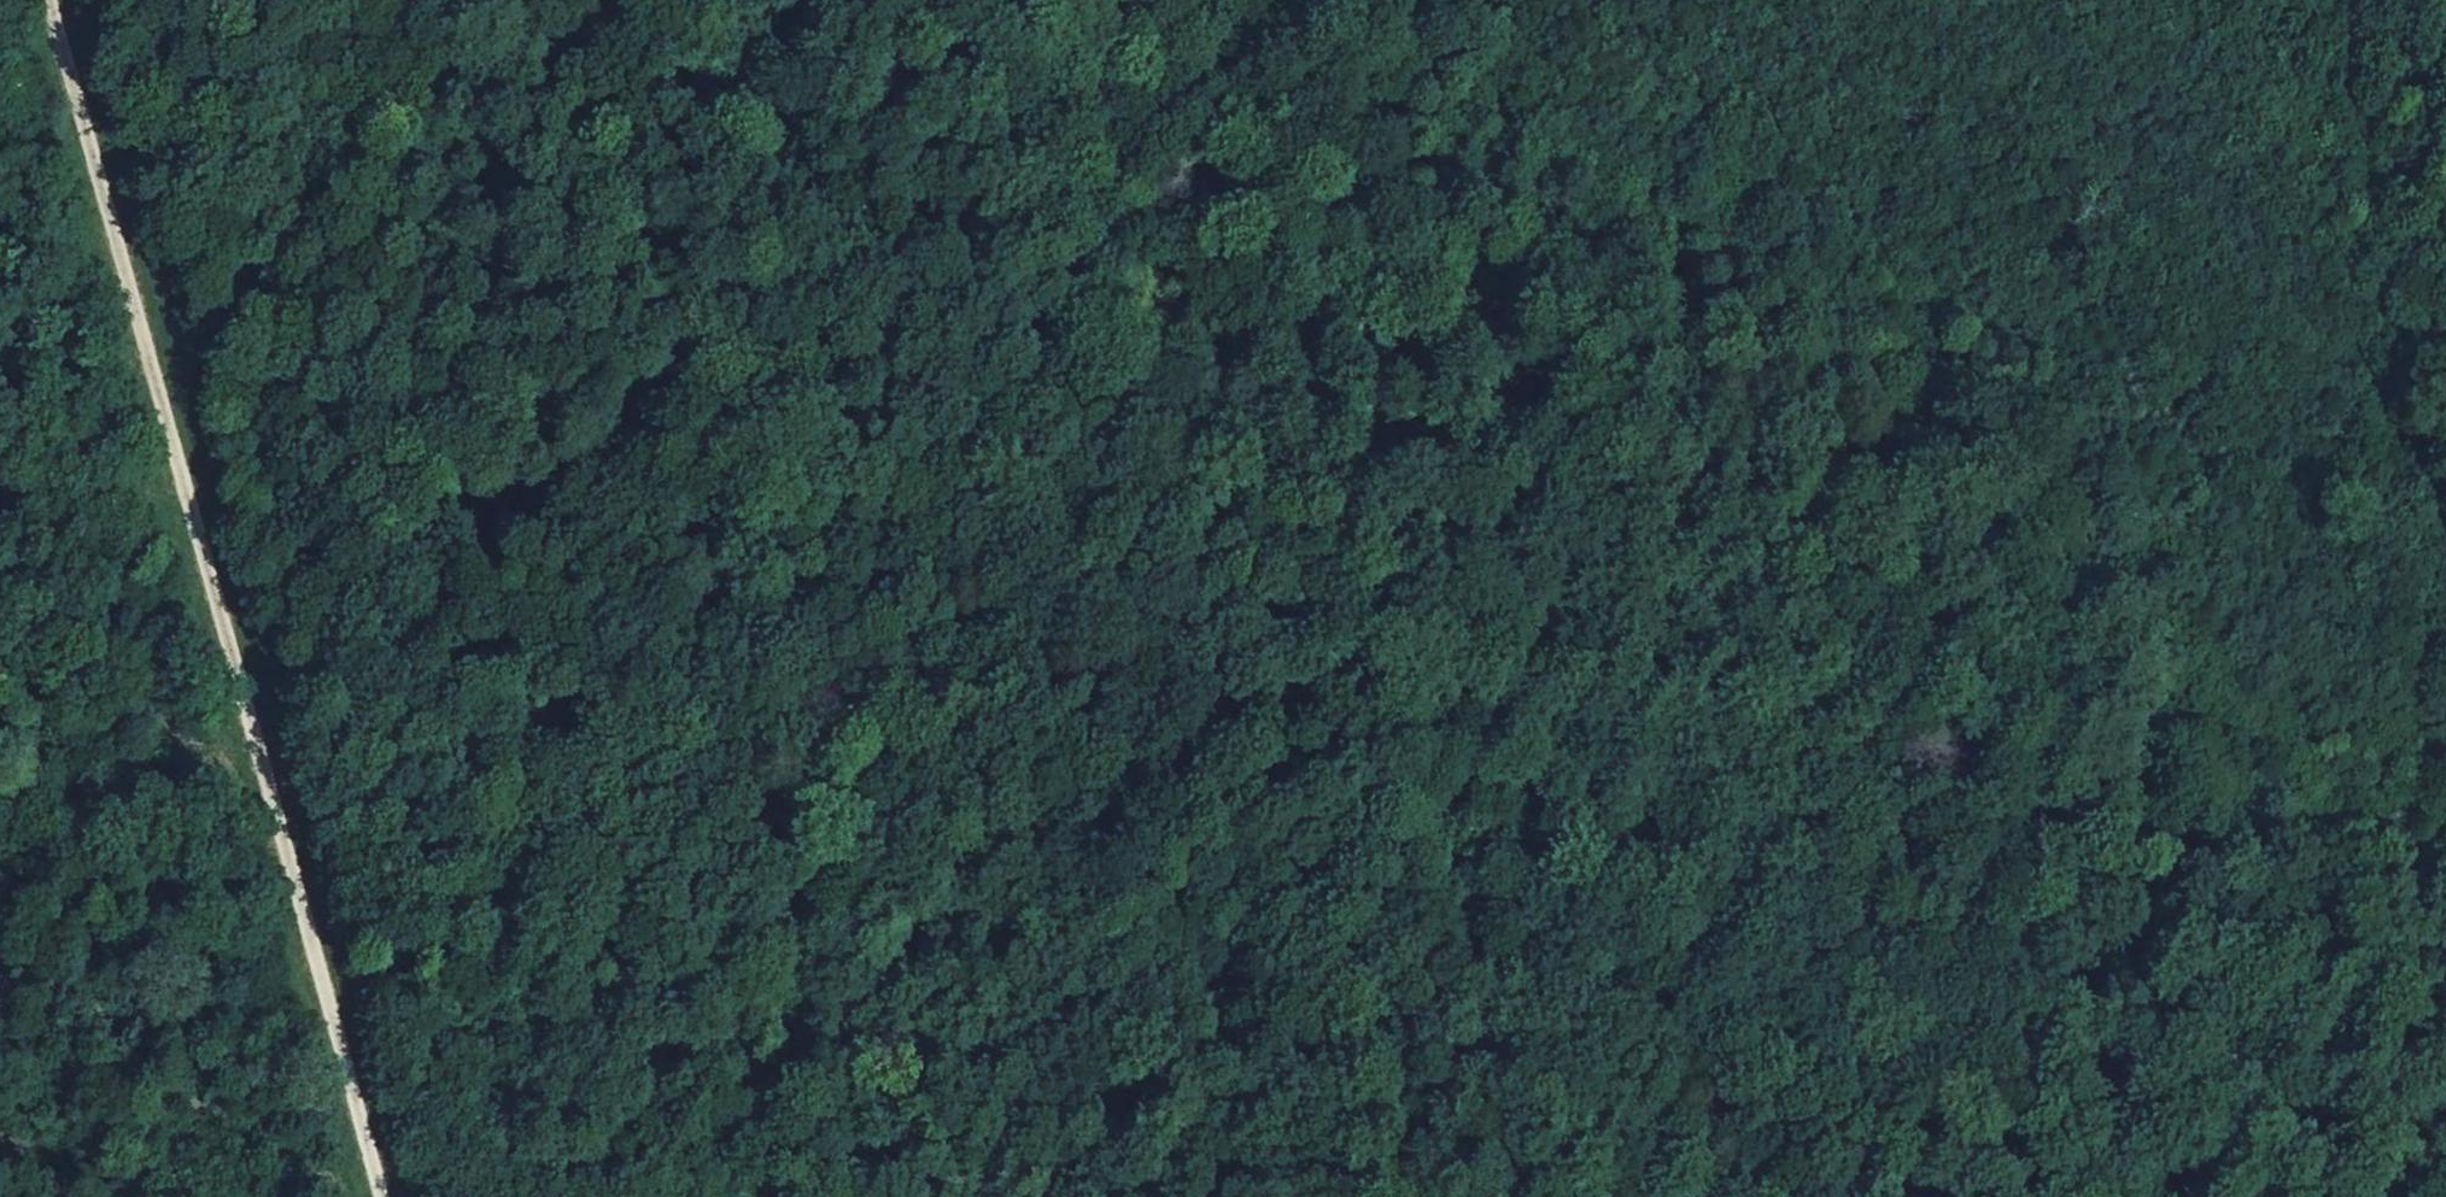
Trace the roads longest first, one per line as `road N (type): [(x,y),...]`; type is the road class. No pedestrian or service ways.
road 1 (track): [(382,1196),(46,0)]

